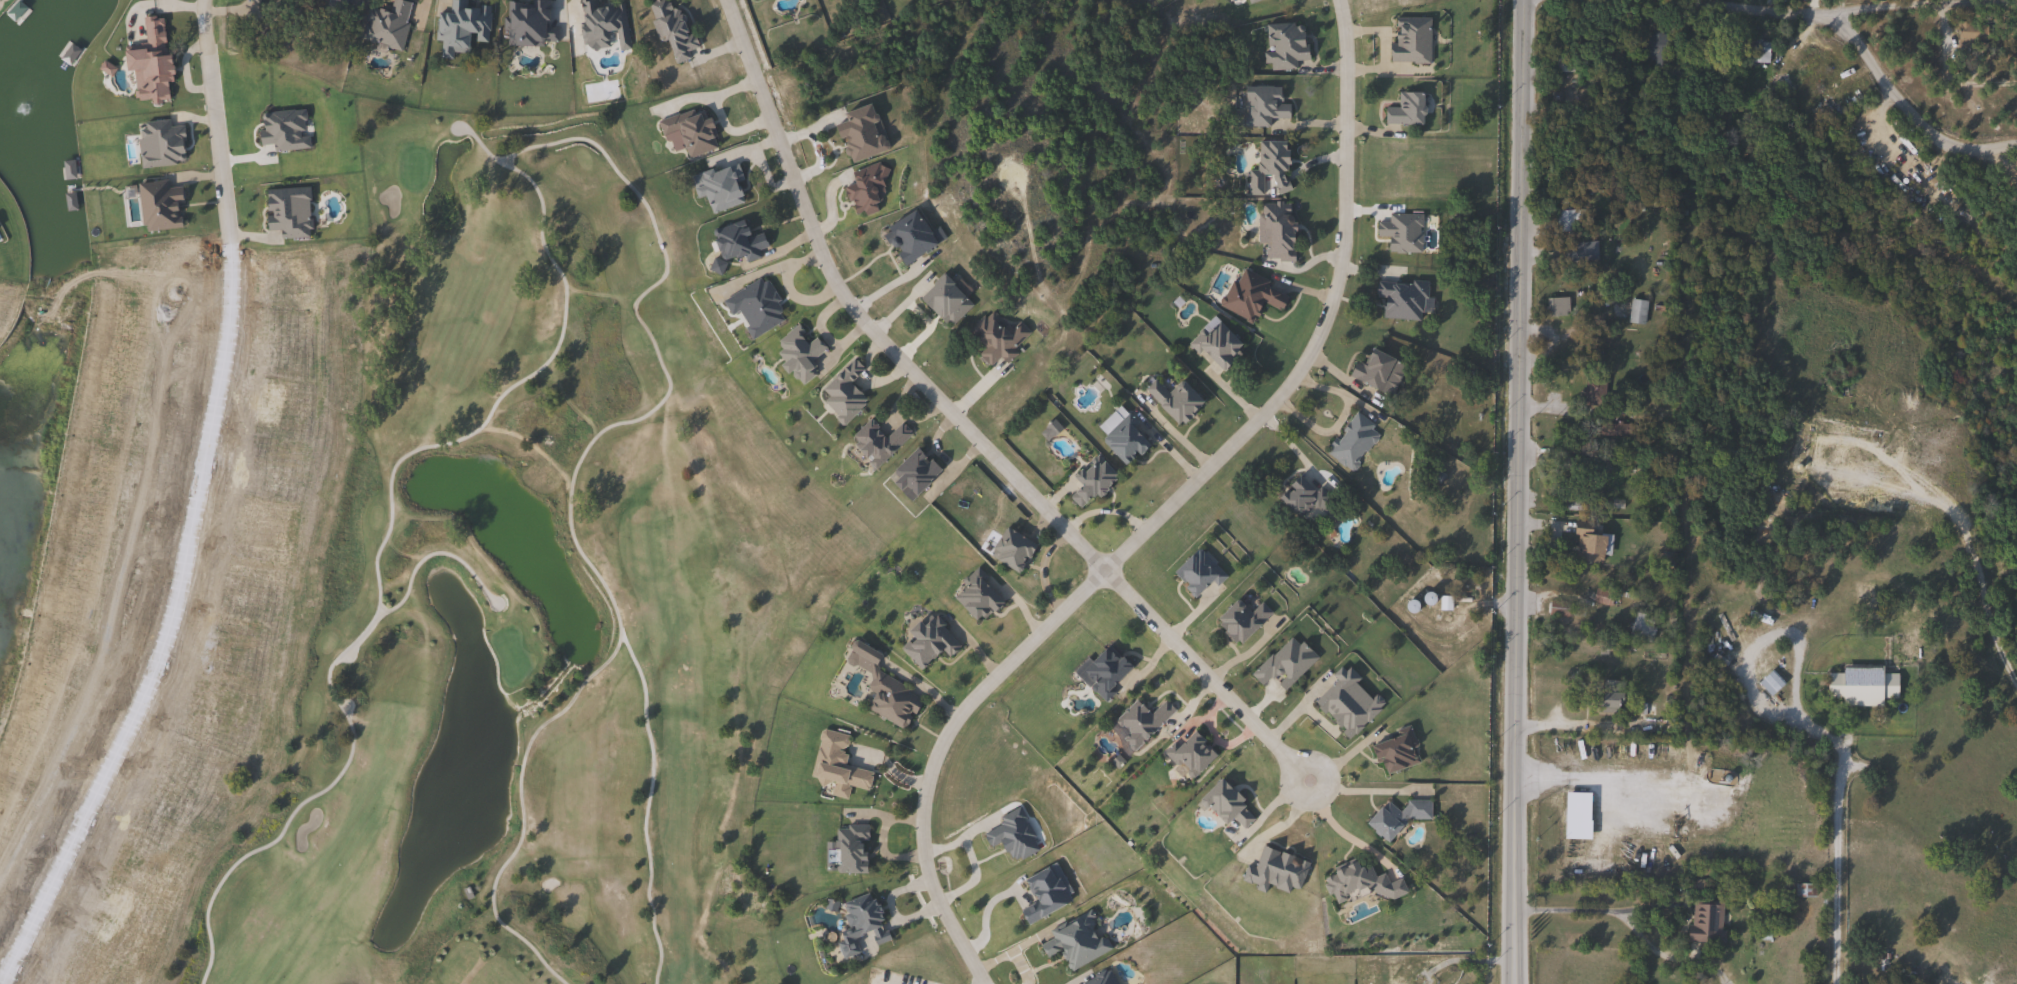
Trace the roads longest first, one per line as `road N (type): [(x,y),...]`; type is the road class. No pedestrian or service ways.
road 1 (residential): [(1348,0),(1352,196),(1342,254),(1307,339),(1251,417),(984,685),(933,759),(922,854),(979,983)]
road 2 (tertiary): [(1522,0),(1512,983)]
road 3 (residential): [(200,0),(233,253),(211,439),(177,615),(134,727),(56,876)]
road 4 (residential): [(740,0),(857,296),(1107,564)]
road 5 (residential): [(1107,564),(1304,762)]
road 6 (residential): [(2016,136),(1957,130),(1936,119),(1833,0)]
road 7 (residential): [(1304,762),(1316,753),(1333,756),(1341,779),(1315,793),(1304,782),(1304,762)]
road 8 (residential): [(56,876),(3,983)]

